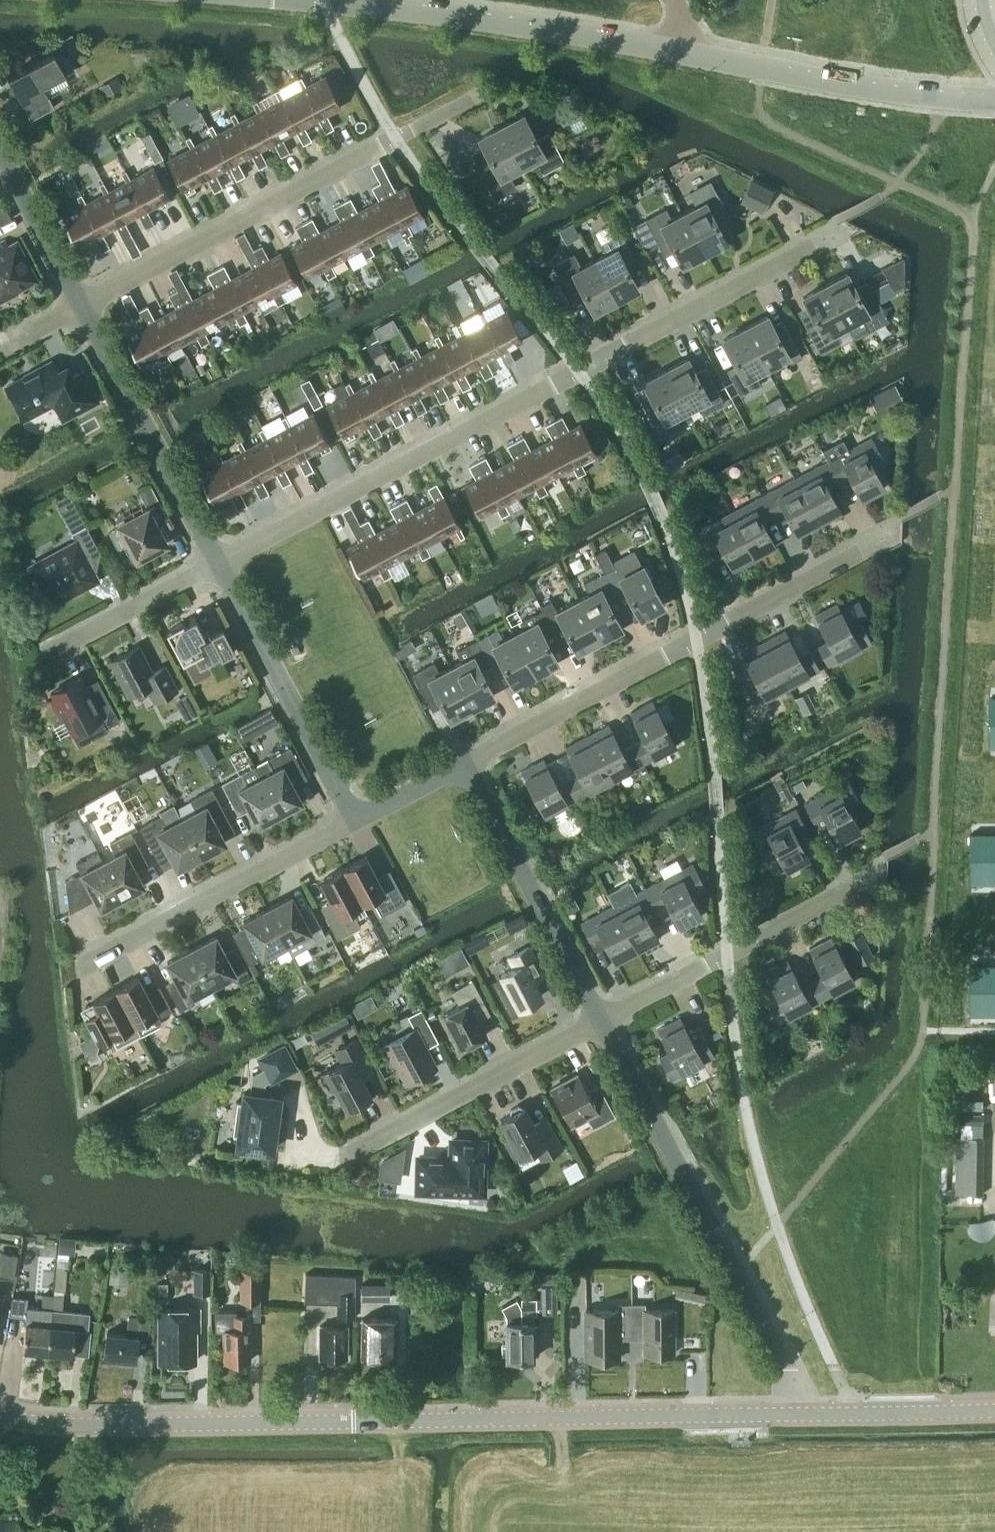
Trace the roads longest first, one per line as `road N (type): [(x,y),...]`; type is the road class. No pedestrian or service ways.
road 1 (secondary): [(813,1413),(106,1425),(0,1416)]
road 2 (residential): [(218,562),(825,238)]
road 3 (residential): [(466,763),(897,531)]
road 4 (residential): [(813,1413),(602,1019)]
road 5 (residential): [(79,311),(470,99)]
road 6 (unclassified): [(343,0),(676,52)]
road 7 (unclassified): [(676,52),(895,94),(994,100)]
road 8 (residential): [(602,1019),(879,868)]
road 9 (residential): [(87,967),(357,823)]
road 10 (residential): [(357,823),(218,562)]
road 11 (residential): [(346,1158),(602,1019)]
road 12 (residential): [(602,1019),(466,763)]
road 13 (residential): [(218,562),(79,311)]
road 14 (residential): [(47,653),(218,562)]
road 15 (secondary): [(994,1409),(813,1413)]
road 16 (residential): [(79,311),(0,156)]
road 17 (residential): [(357,823),(466,763)]

